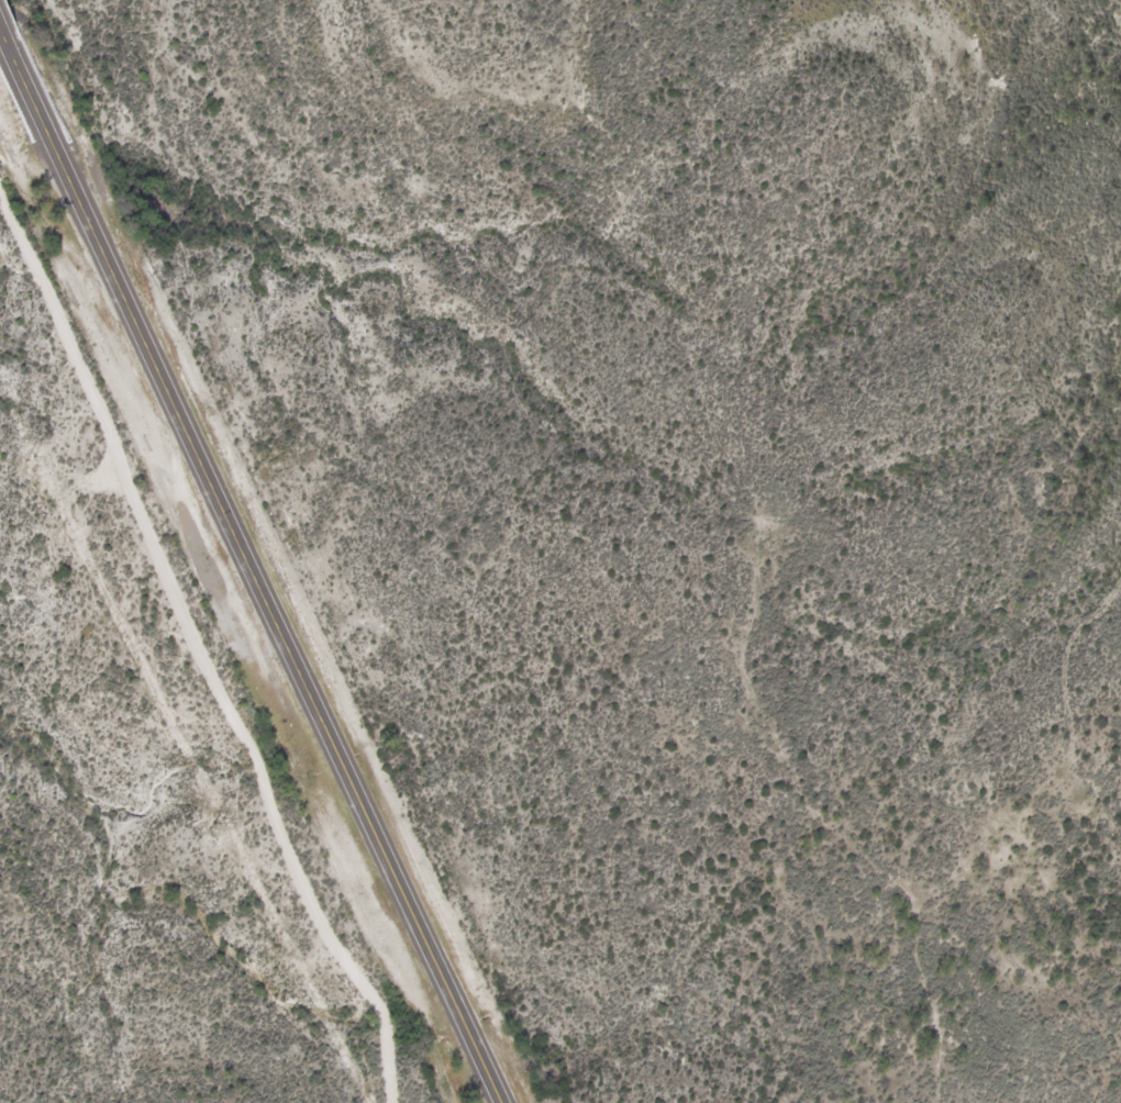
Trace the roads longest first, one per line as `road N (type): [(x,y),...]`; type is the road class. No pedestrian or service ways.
road 1 (trunk): [(502,1102),(157,363),(0,47)]

